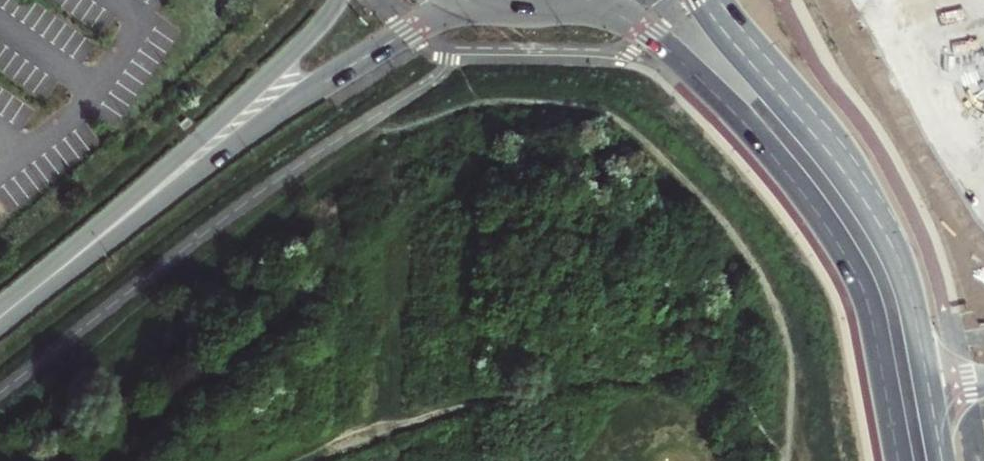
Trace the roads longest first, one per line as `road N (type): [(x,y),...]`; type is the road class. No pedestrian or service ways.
road 1 (secondary): [(558,0),(612,12),(651,37),(749,125),(810,194),(888,322),(931,460)]
road 2 (secondary): [(87,246),(377,50),(459,13),(522,2)]
road 3 (secondary): [(933,384),(903,287),(872,223),(825,151),(700,0)]
road 4 (secondary): [(339,0),(87,246)]

